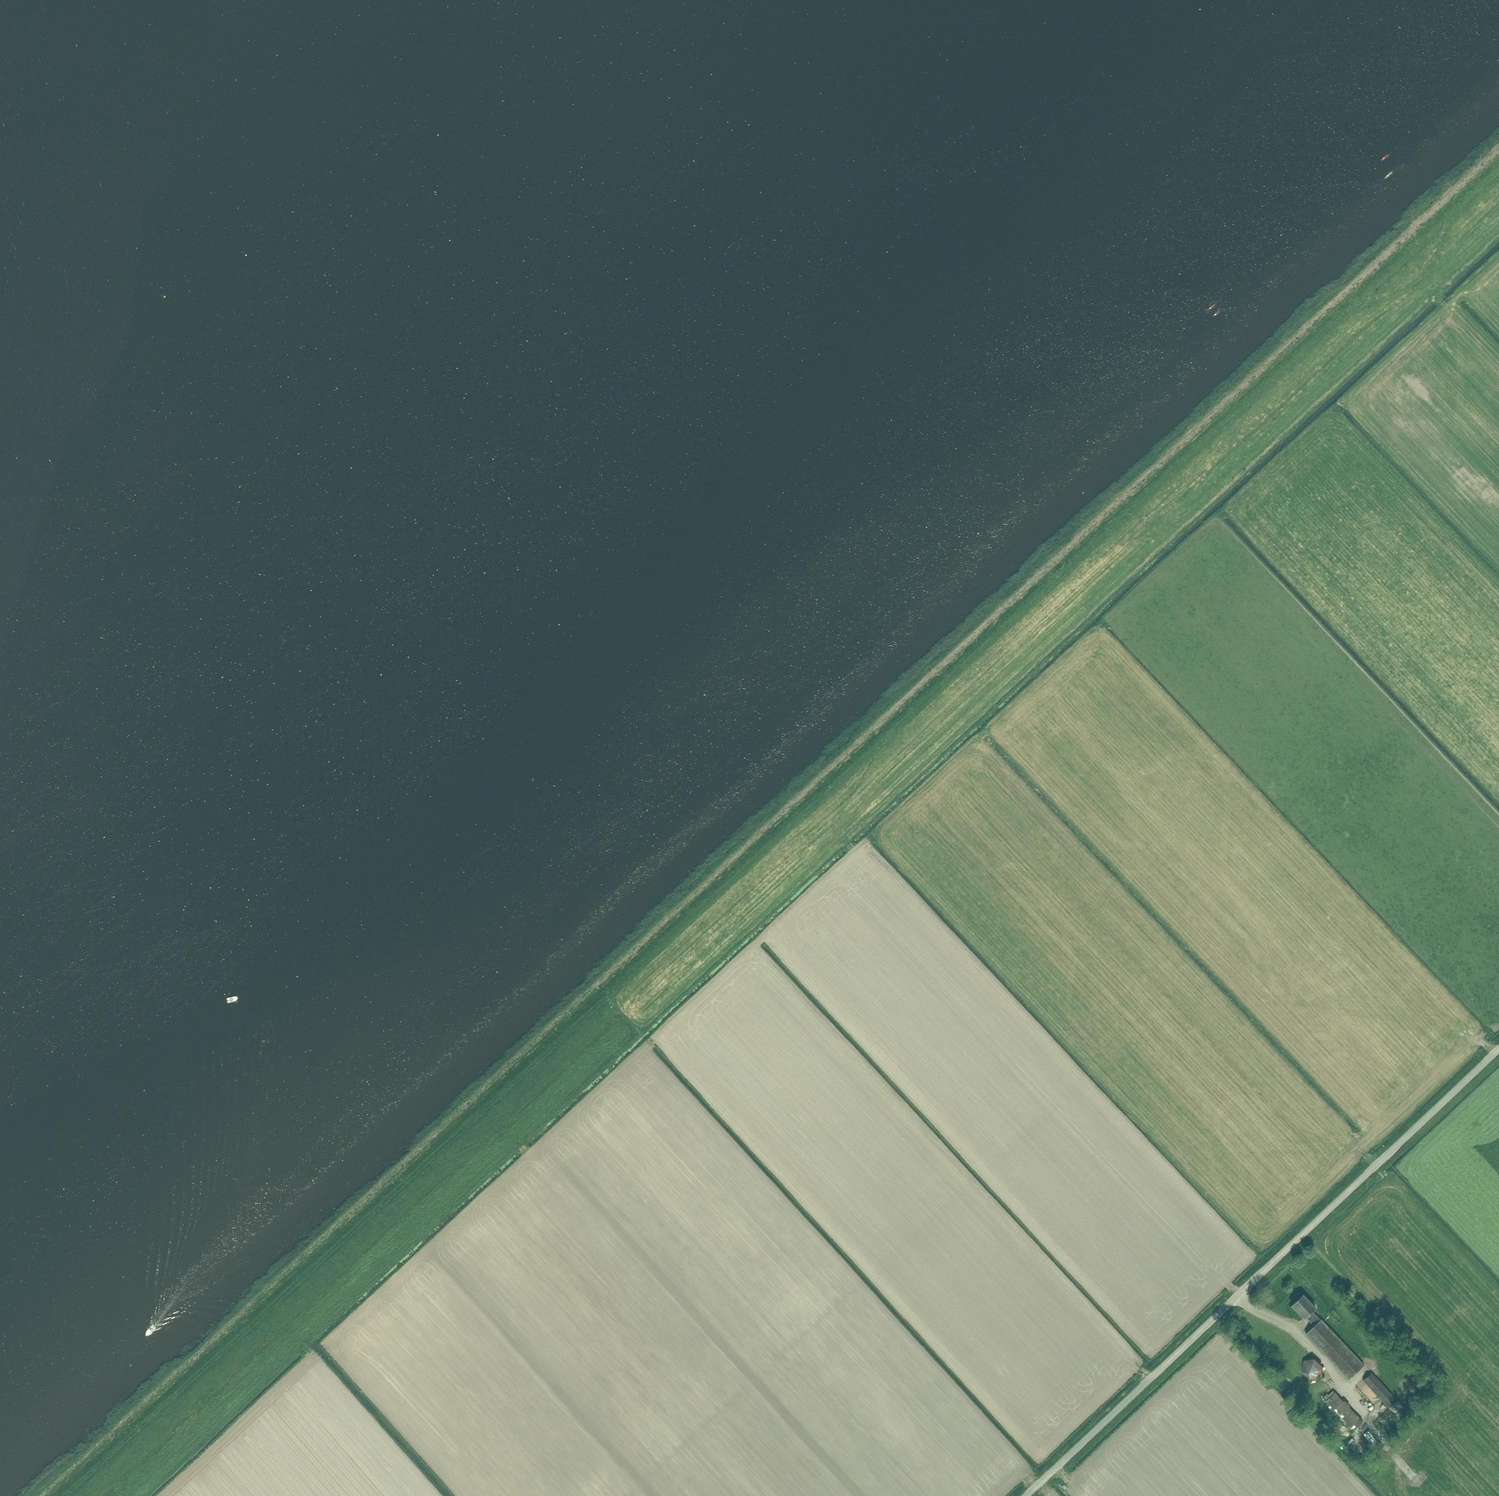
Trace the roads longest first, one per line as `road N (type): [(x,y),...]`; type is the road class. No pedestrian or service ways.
road 1 (unclassified): [(1024,1495),(1498,1048)]

